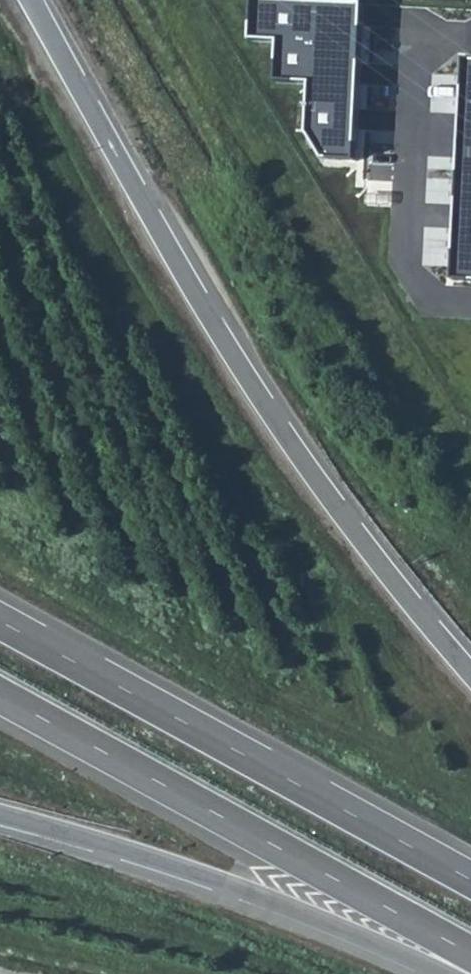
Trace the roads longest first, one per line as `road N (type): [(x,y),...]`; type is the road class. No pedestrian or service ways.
road 1 (trunk): [(470,680),(263,417),(30,0)]
road 2 (trunk): [(470,880),(0,621)]
road 3 (trunk): [(0,696),(470,953)]
road 4 (trunk): [(0,813),(225,882),(443,973)]

